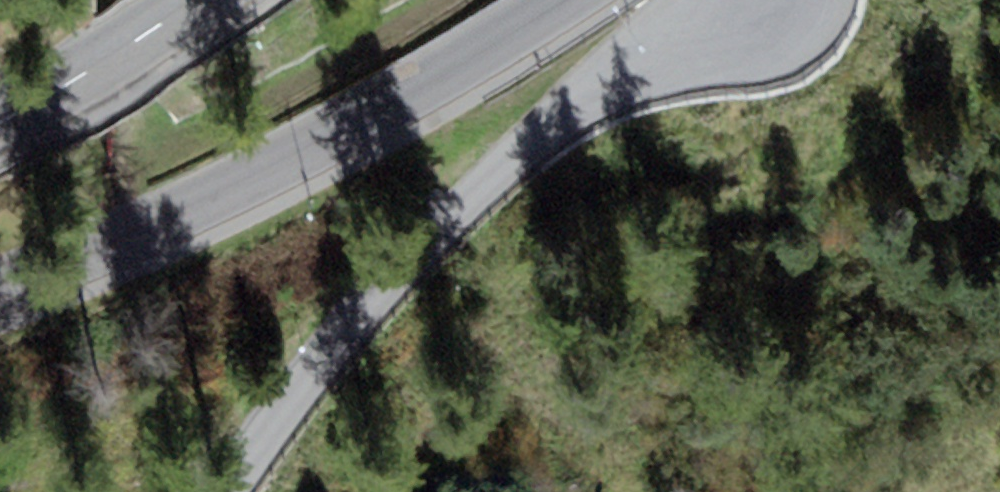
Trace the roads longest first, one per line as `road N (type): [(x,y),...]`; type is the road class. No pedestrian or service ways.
road 1 (residential): [(680,0),(421,241),(222,491)]
road 2 (residential): [(579,0),(473,77),(0,314)]
road 3 (tertiary): [(197,0),(0,123)]

